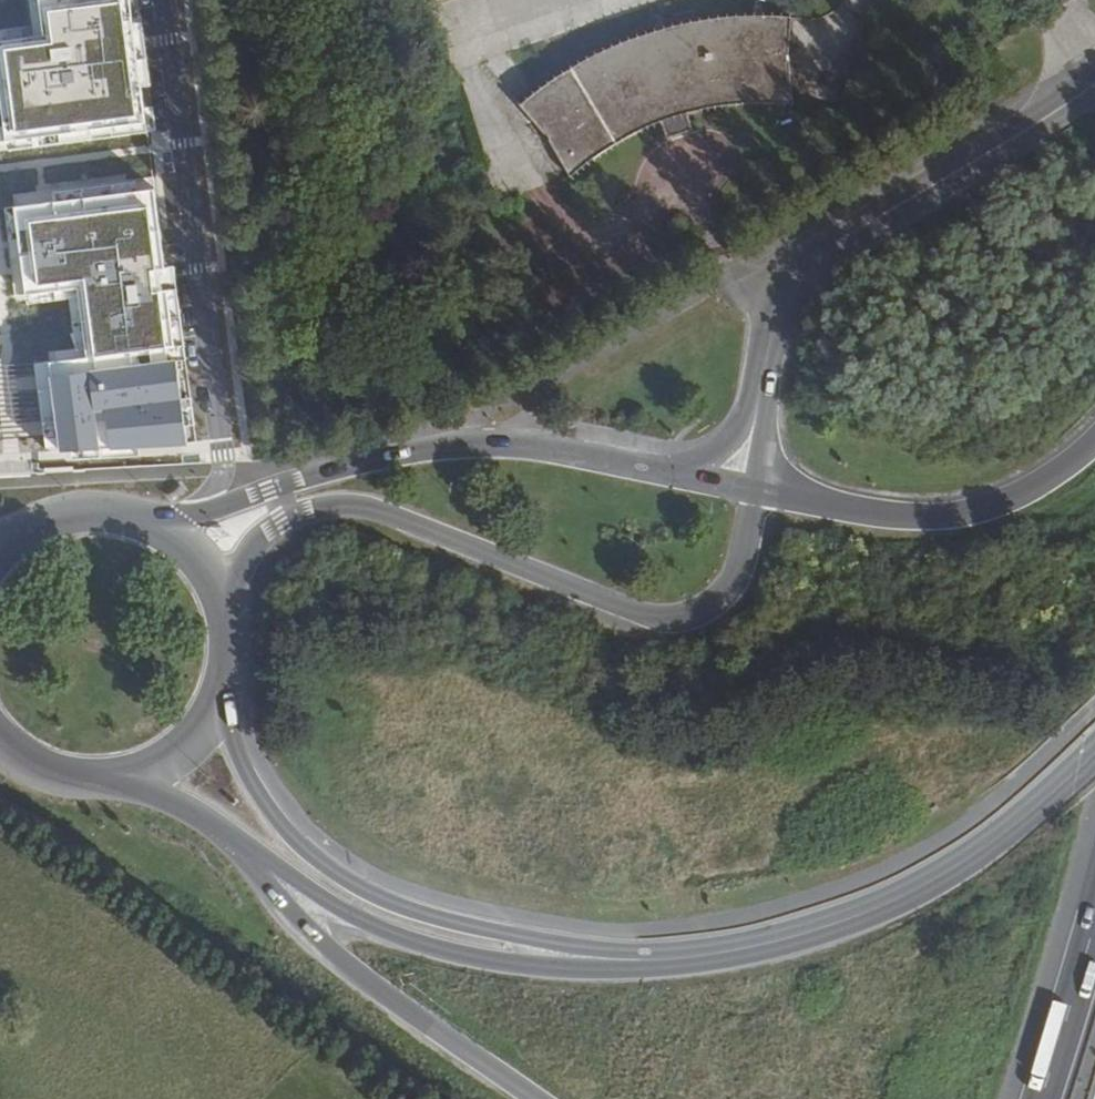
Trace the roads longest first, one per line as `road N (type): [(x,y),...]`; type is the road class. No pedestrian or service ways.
road 1 (secondary): [(219,600),(249,549),(280,521),(346,502),(376,507),(633,616),(679,617),(728,587),(754,490)]
road 2 (primary): [(644,961),(438,918),(370,894),(310,857),(276,820),(214,703)]
road 3 (residential): [(165,0),(222,457),(211,512)]
road 4 (primary): [(644,961),(724,952),(873,908),(991,840),(1094,748)]
road 5 (secondary): [(670,474),(547,449),(446,447),(303,479),(211,512)]
road 6 (secondary): [(1094,84),(798,273),(779,308),(764,375)]
road 7 (primary): [(234,843),(353,918),(418,942),(523,962),(644,961)]
road 8 (trunk): [(234,843),(326,954),(536,1098)]
road 9 (trunk): [(1094,442),(1047,483),(966,514),(865,513),(754,490)]
road 10 (trunk): [(1094,922),(1041,1098)]
road 11 (primary): [(166,534),(100,514),(33,529),(5,549)]
road 12 (secondary): [(764,375),(735,434),(670,474)]
road 13 (primary): [(0,736),(61,772),(127,774)]
road 14 (primary): [(127,774),(234,843)]

